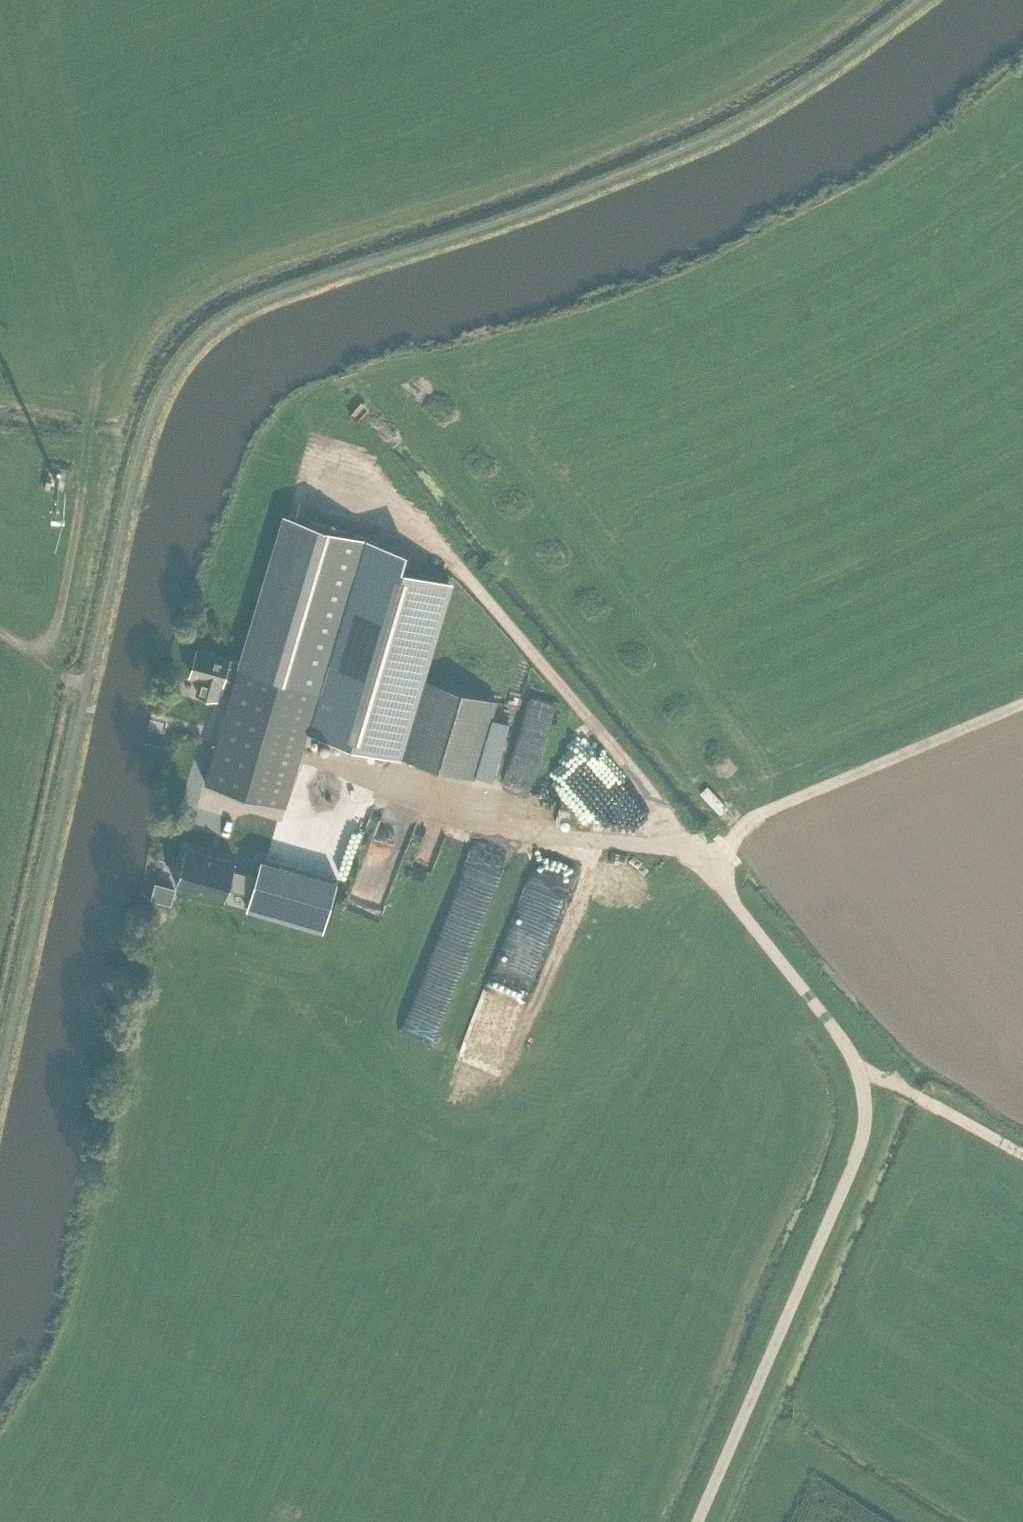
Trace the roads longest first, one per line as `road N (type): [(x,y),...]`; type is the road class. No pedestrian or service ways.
road 1 (track): [(0,632),(29,651),(45,649),(58,630),(94,405)]

